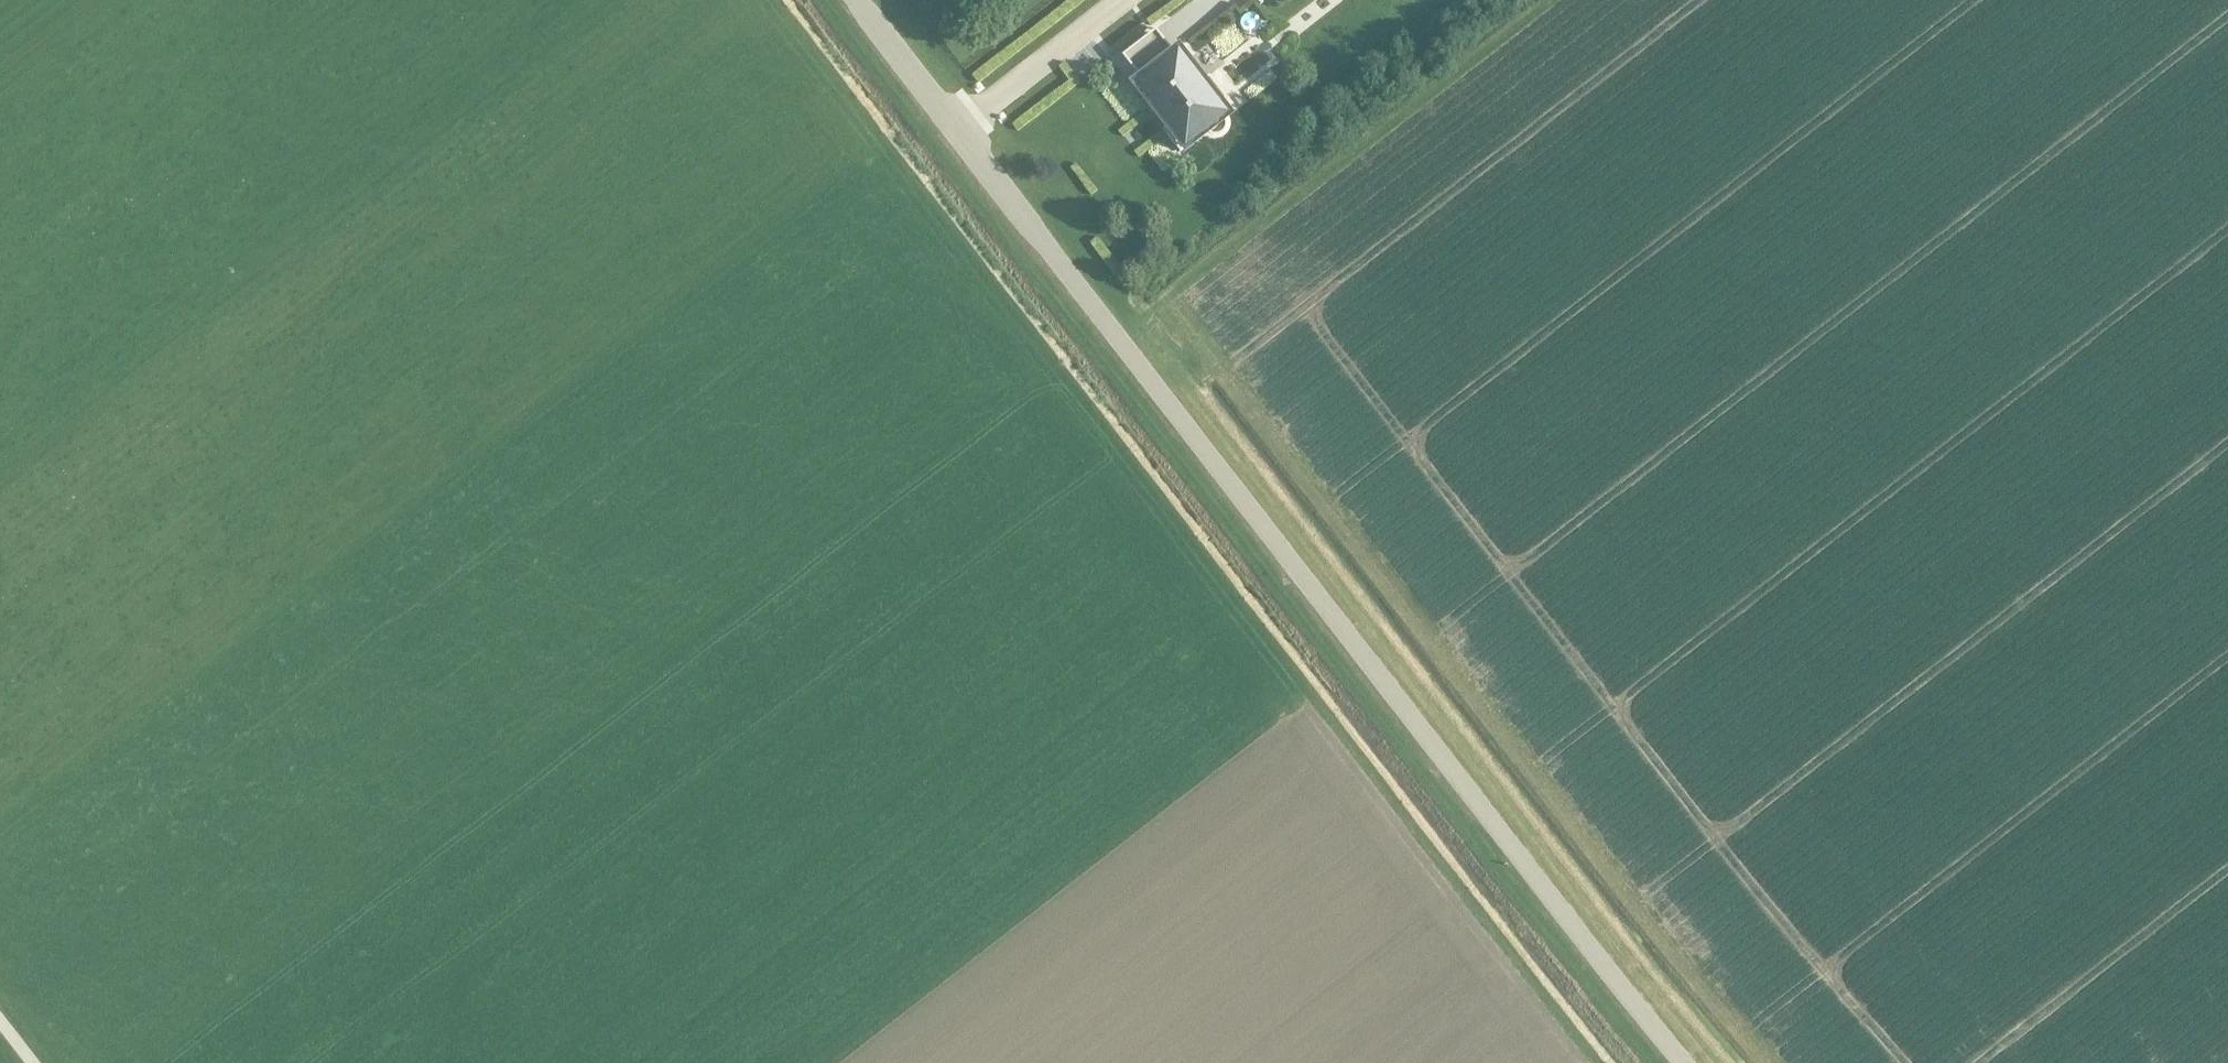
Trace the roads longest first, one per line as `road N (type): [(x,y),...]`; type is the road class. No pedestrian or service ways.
road 1 (unclassified): [(1679,1062),(849,0)]

